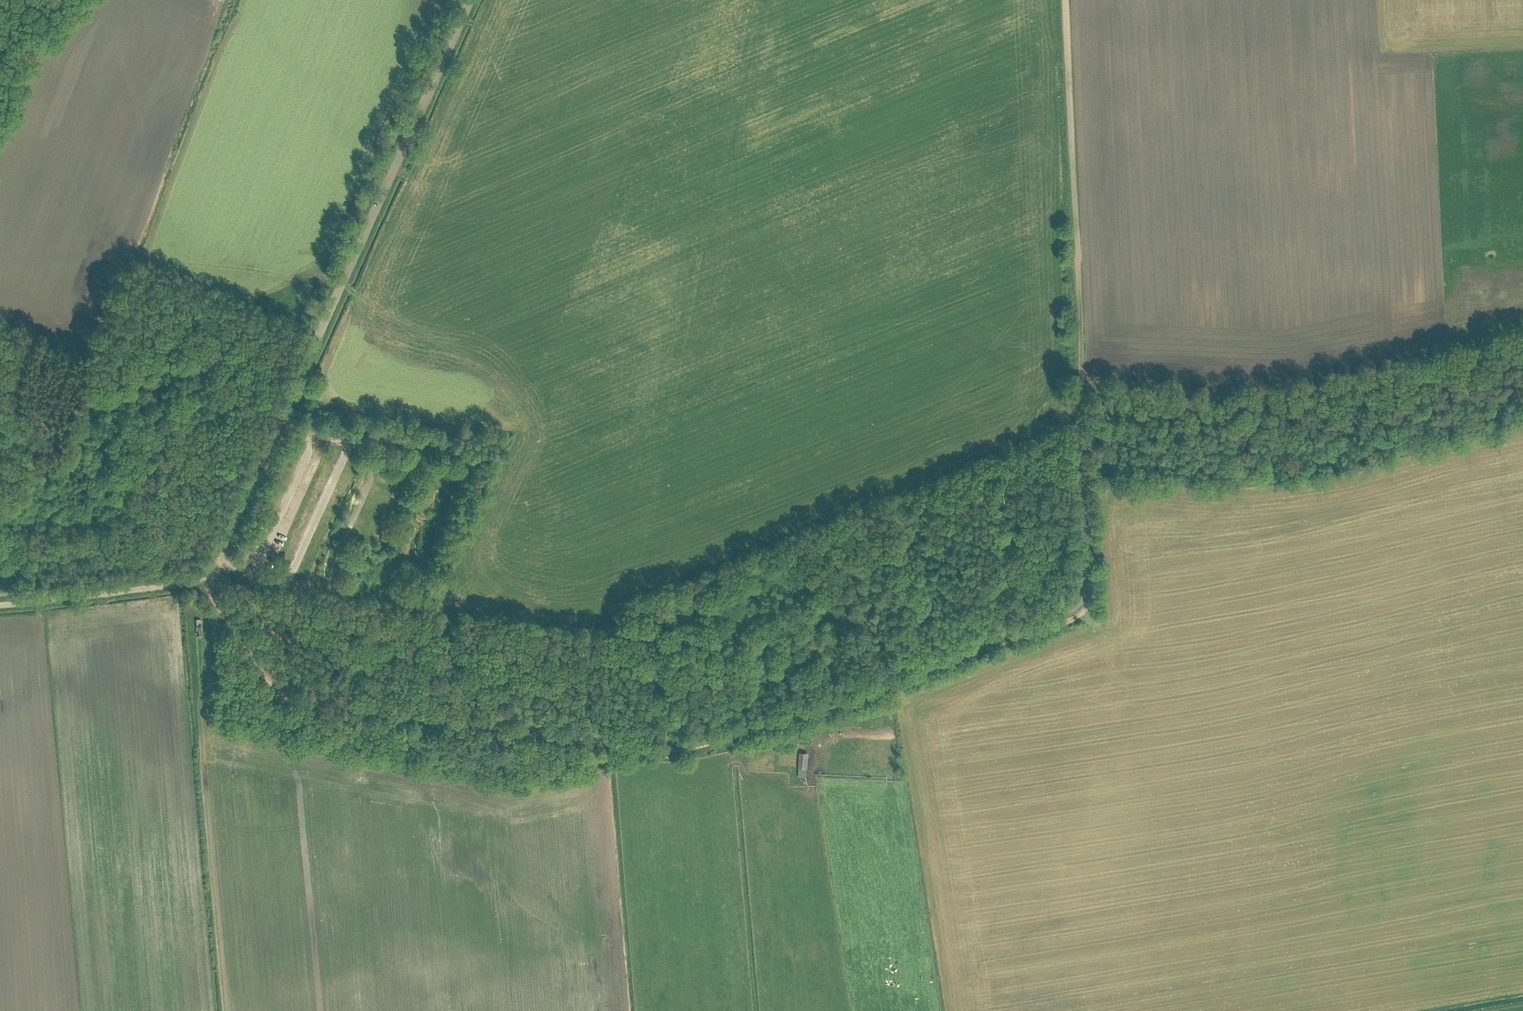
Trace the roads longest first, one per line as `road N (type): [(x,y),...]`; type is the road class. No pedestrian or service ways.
road 1 (track): [(206,577),(285,696),(648,750),(690,747),(889,687),(1083,613),(1092,591),(1083,395)]
road 2 (unclassified): [(206,577),(470,0)]
road 3 (track): [(1083,395),(1065,0)]
road 4 (track): [(206,577),(0,604)]

